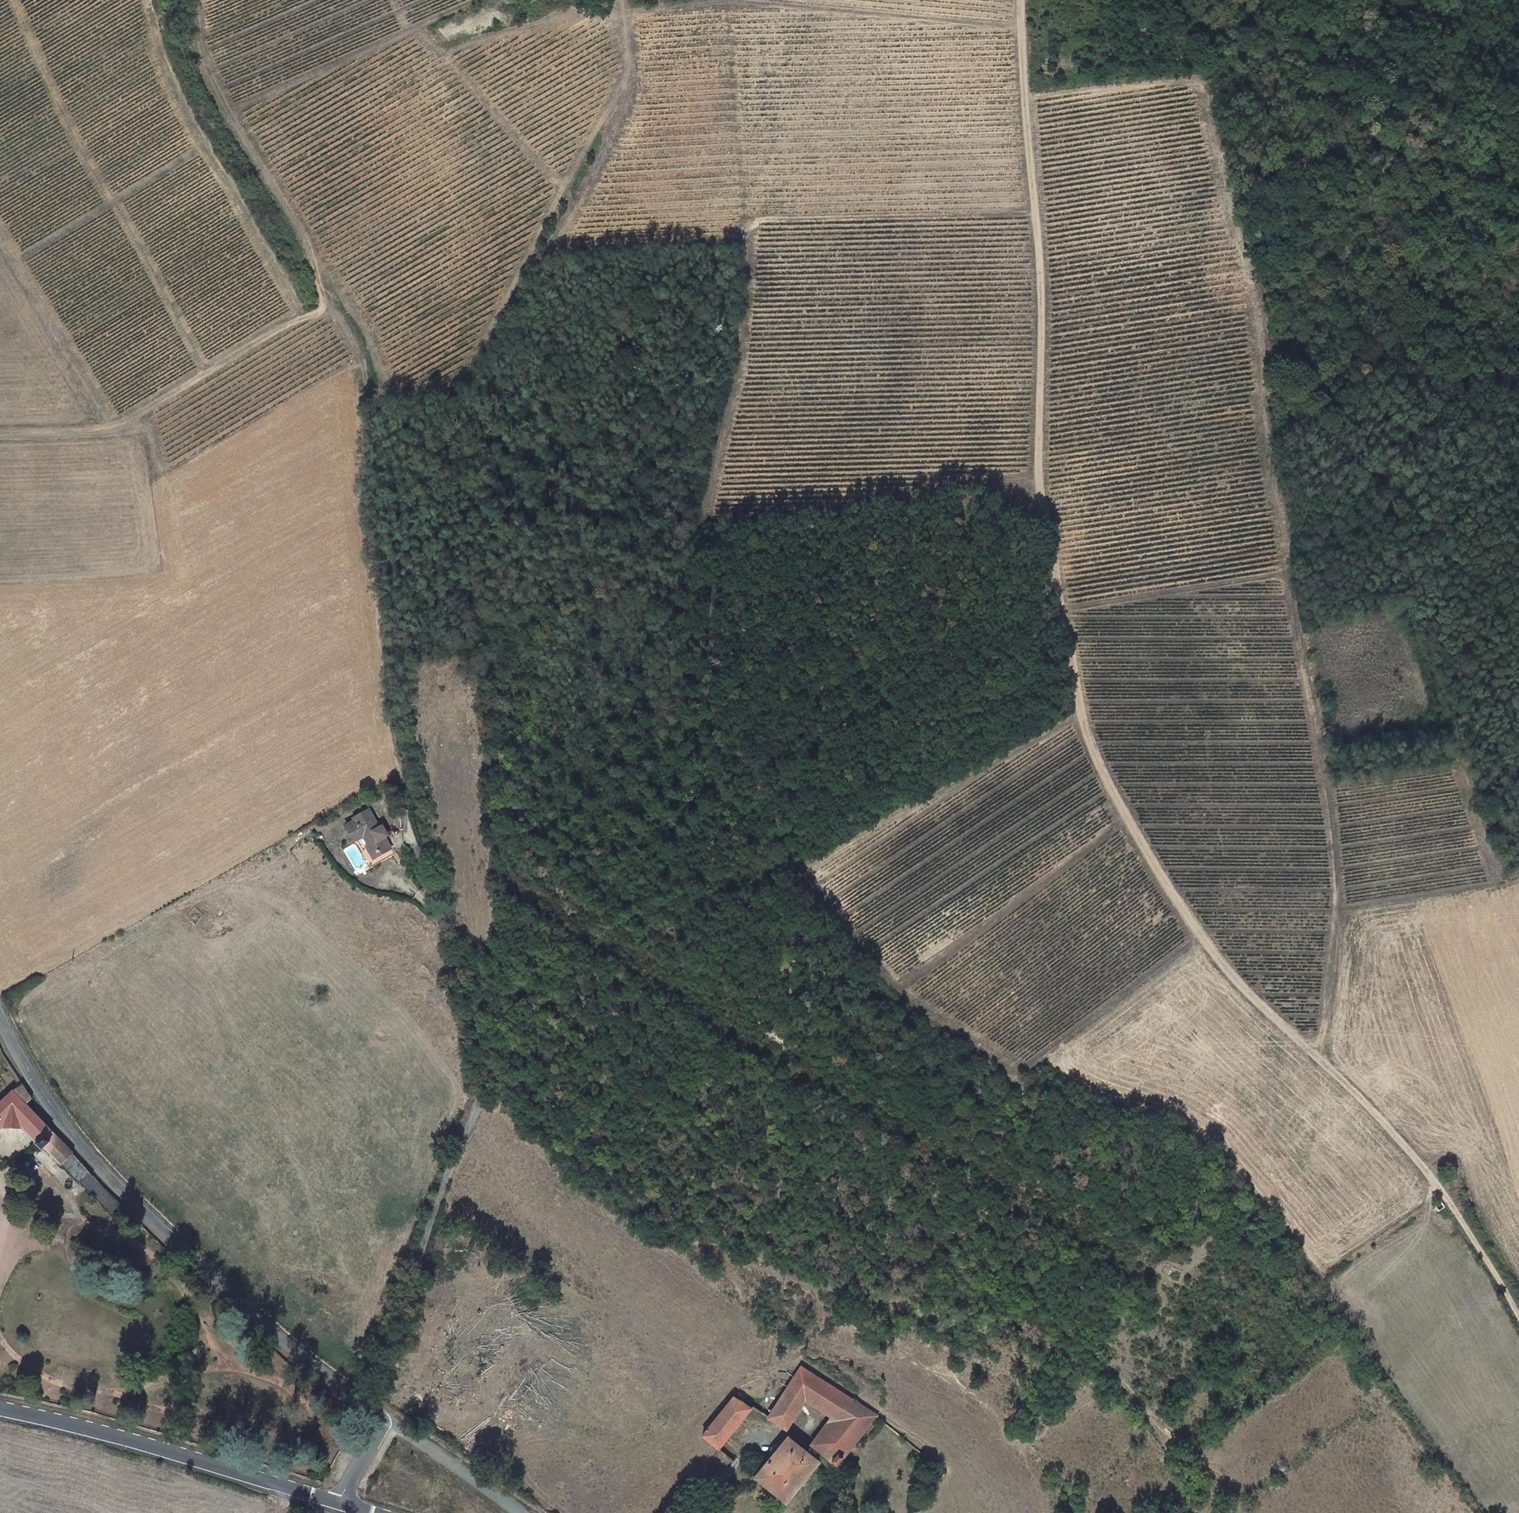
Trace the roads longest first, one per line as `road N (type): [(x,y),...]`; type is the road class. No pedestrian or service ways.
road 1 (track): [(1518,1314),(1443,1191),(1322,1059),(1241,985),(1170,893),(1093,753),(1041,492),(1041,302),(1021,0)]
road 2 (unclassified): [(517,1512),(240,1311),(106,1174),(44,1097),(0,1017)]
road 3 (track): [(0,428),(111,427),(319,309),(326,292),(202,52),(196,0)]
road 4 (track): [(620,0),(627,73),(456,383),(403,392),(375,377),(326,292)]
road 5 (track): [(449,919),(484,1094),(446,1179),(370,1409)]
road 6 (track): [(1322,1059),(1337,914),(1327,792),(1289,578)]
road 7 (unclassified): [(370,1512),(0,1407)]

